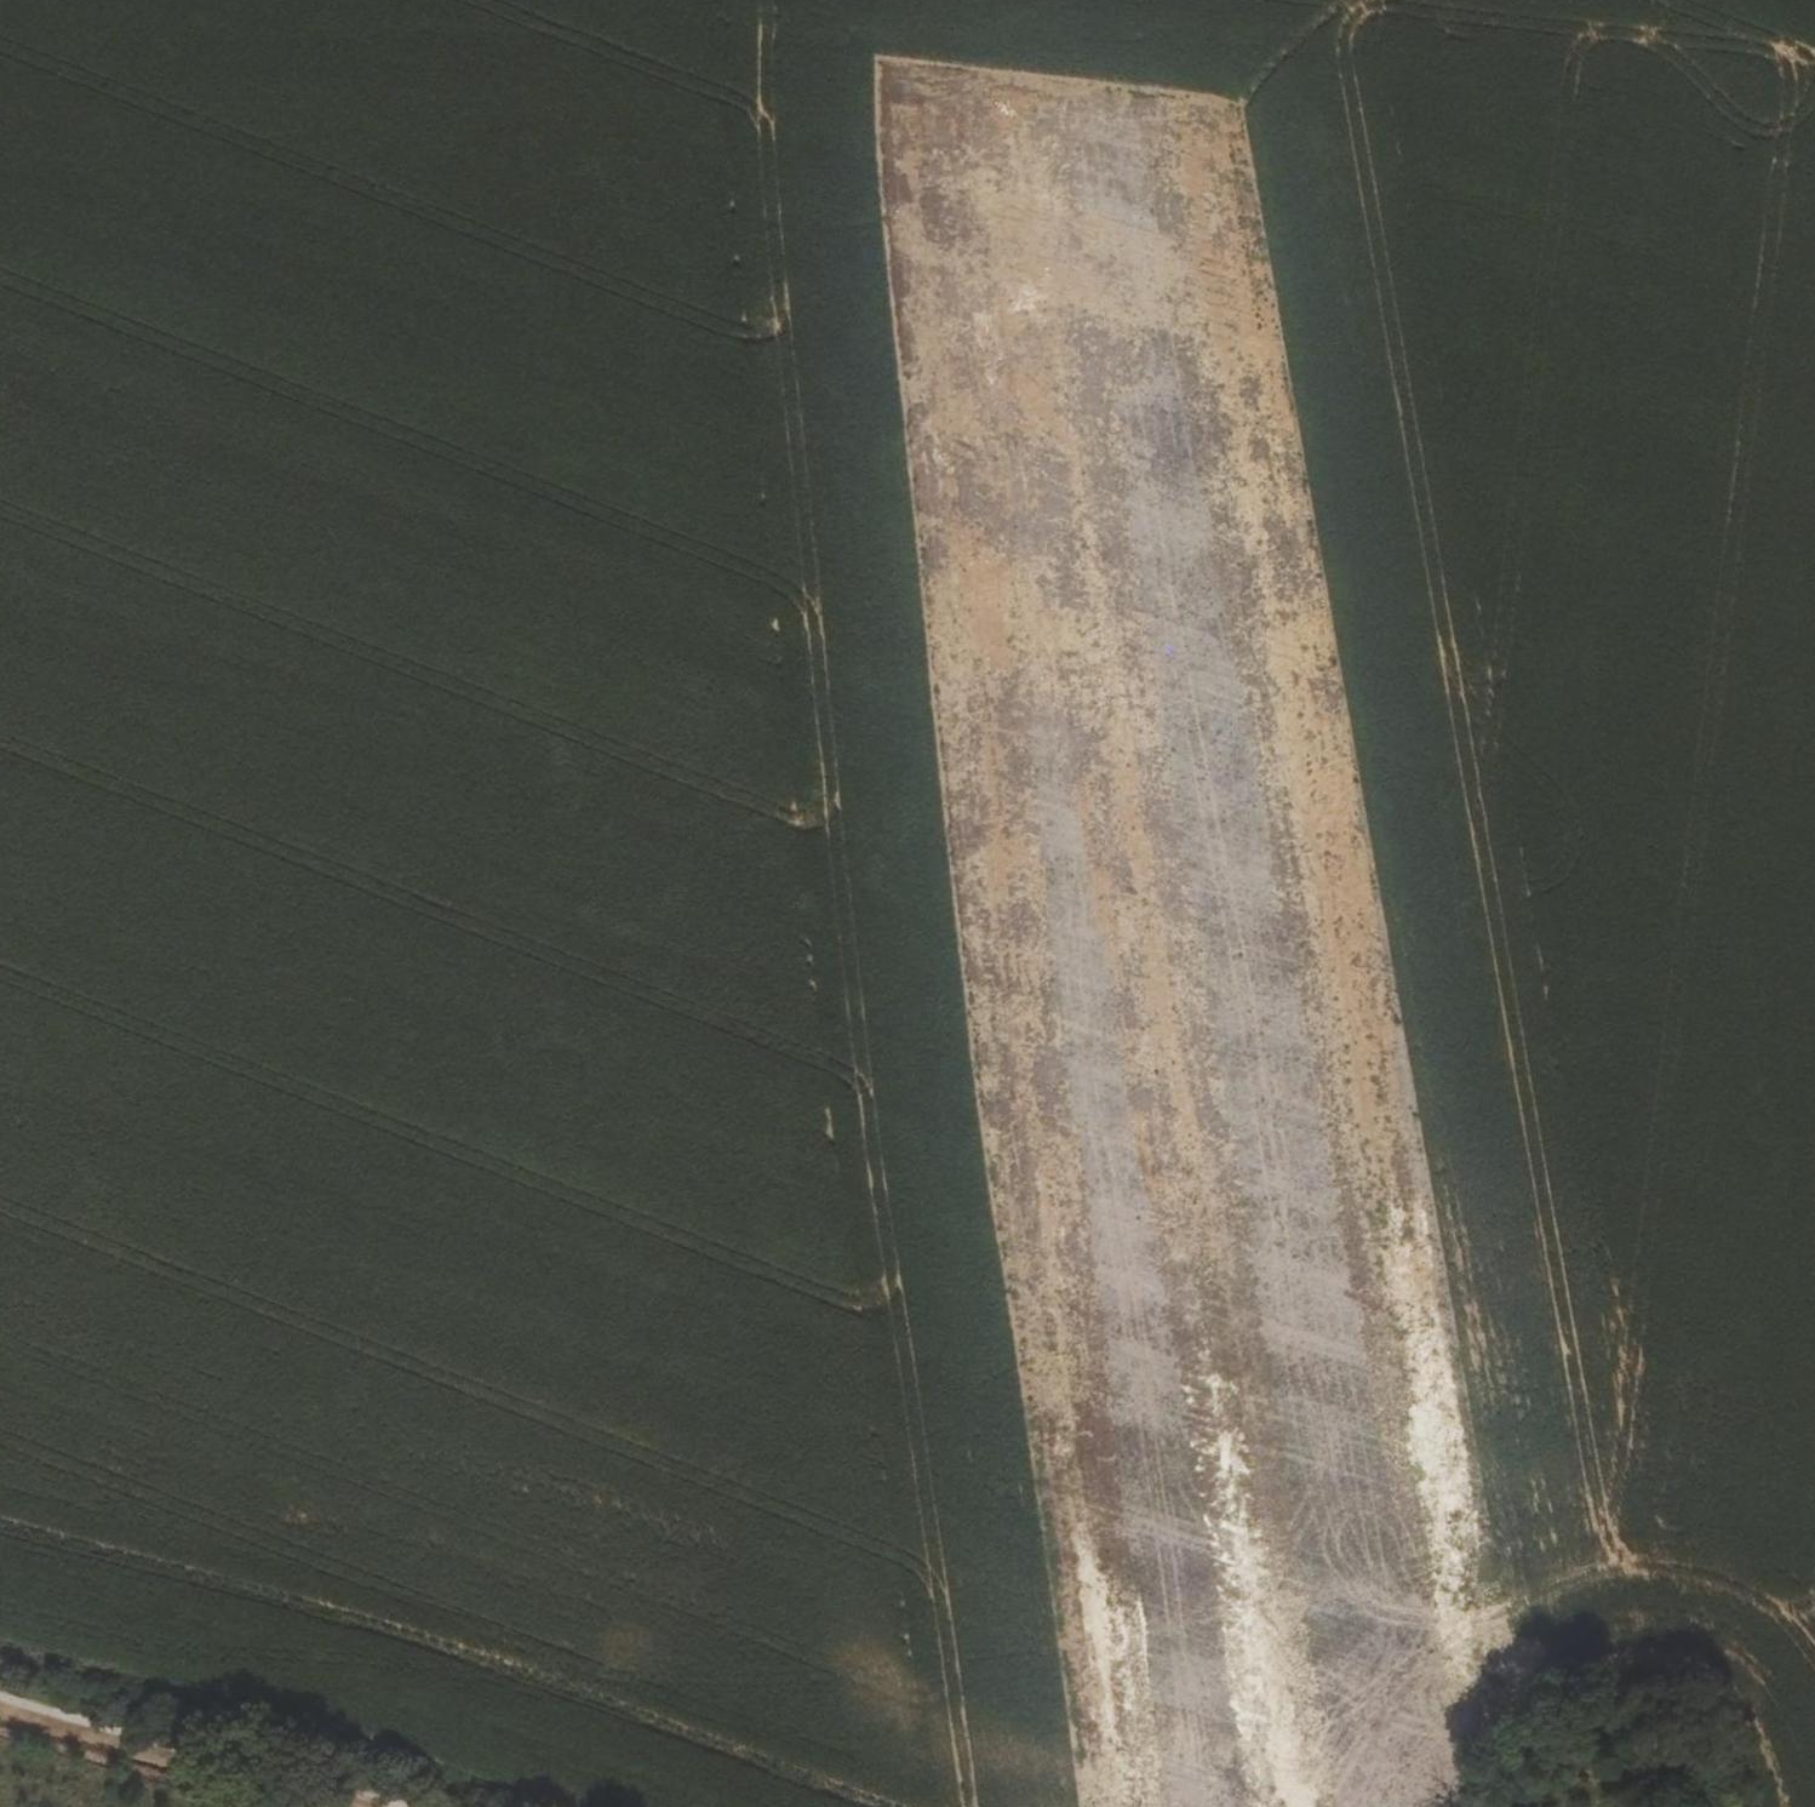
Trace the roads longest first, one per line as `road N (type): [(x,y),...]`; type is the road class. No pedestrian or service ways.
road 1 (track): [(0,1689),(354,1806)]

